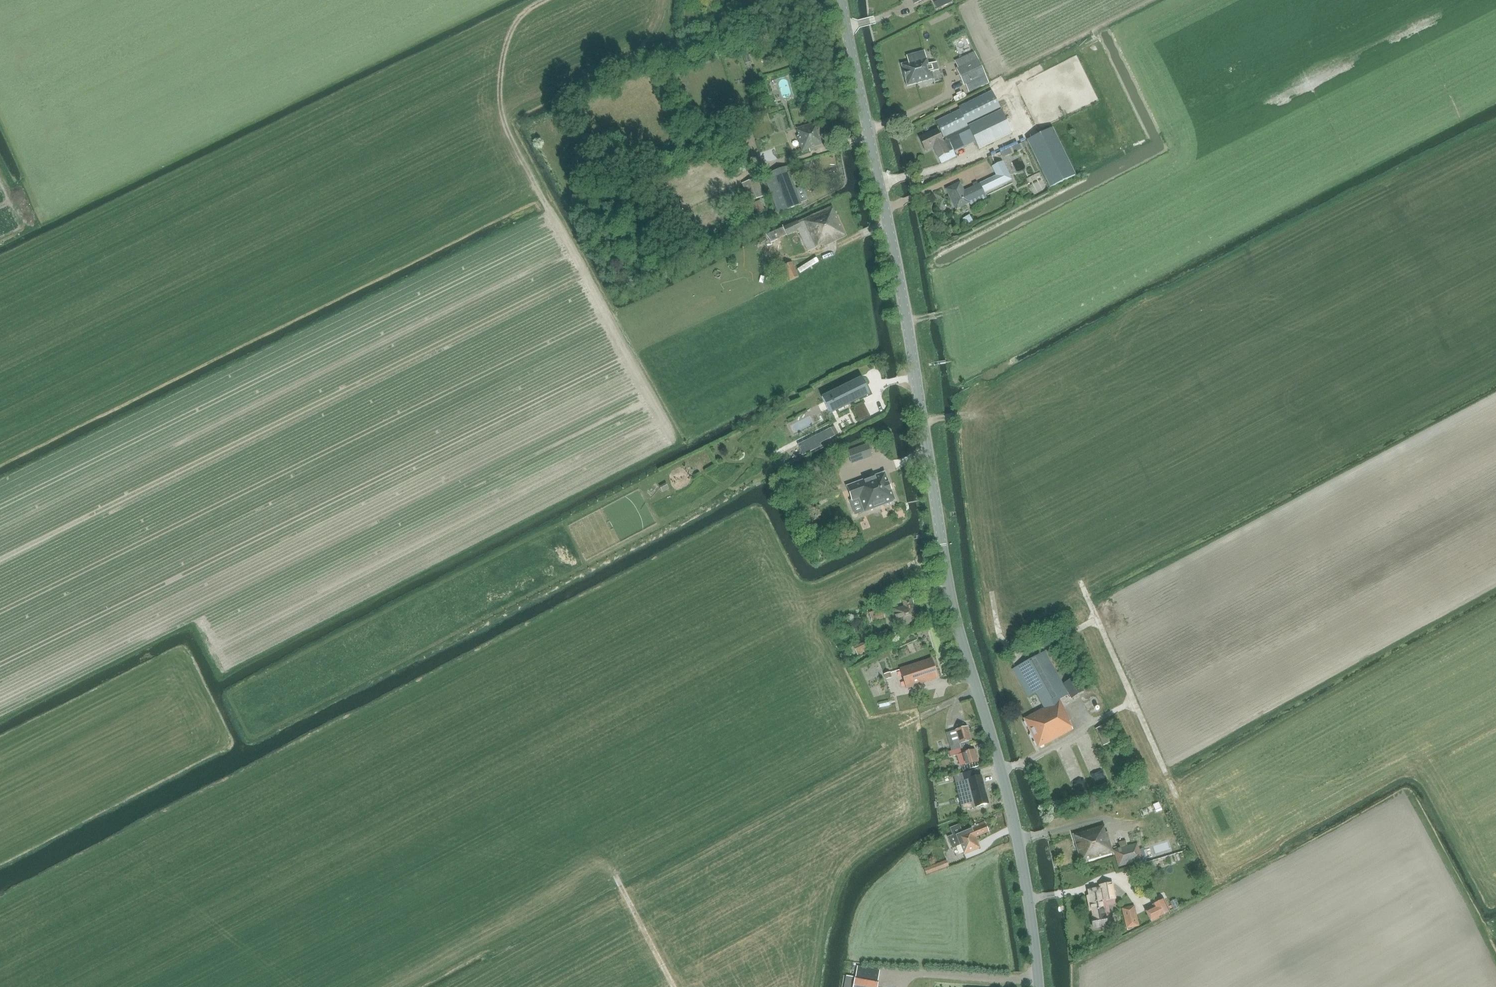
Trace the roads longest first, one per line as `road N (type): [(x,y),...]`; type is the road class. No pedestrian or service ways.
road 1 (tertiary): [(1043,986),(1034,893),(953,613),(902,295),(842,0)]
road 2 (track): [(795,614),(901,565),(945,558)]

